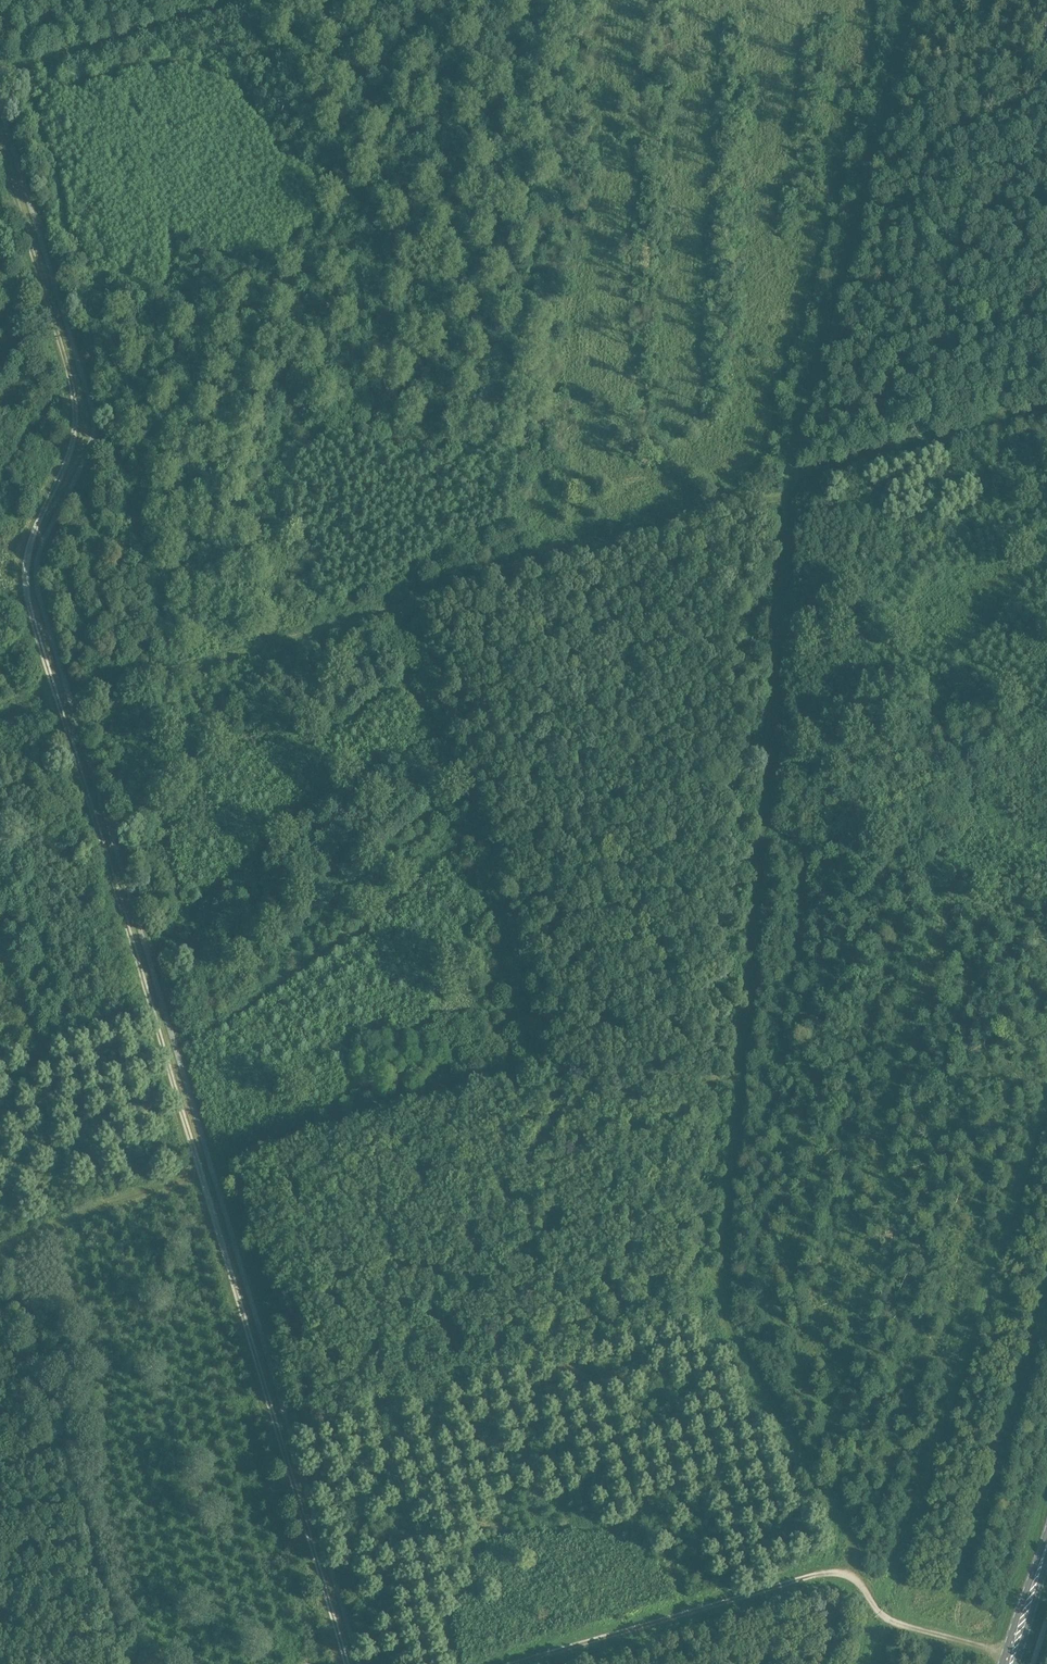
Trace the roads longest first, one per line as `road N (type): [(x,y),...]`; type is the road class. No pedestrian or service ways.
road 1 (track): [(358,1663),(28,583),(31,552),(83,440),(79,396),(0,135)]
road 2 (track): [(1012,1655),(890,1622),(845,1574),(529,1663)]
road 3 (secondary): [(1009,1663),(1046,1543)]

